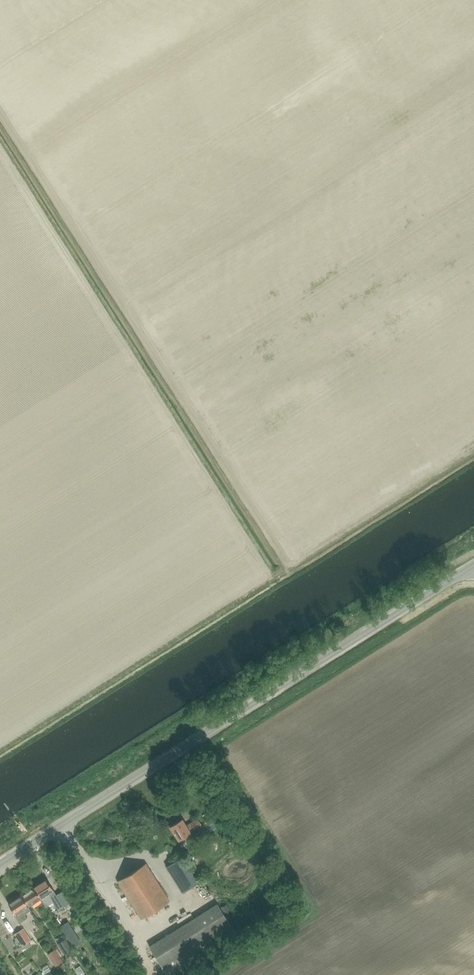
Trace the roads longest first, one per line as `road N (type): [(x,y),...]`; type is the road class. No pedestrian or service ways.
road 1 (unclassified): [(0,863),(473,565)]

